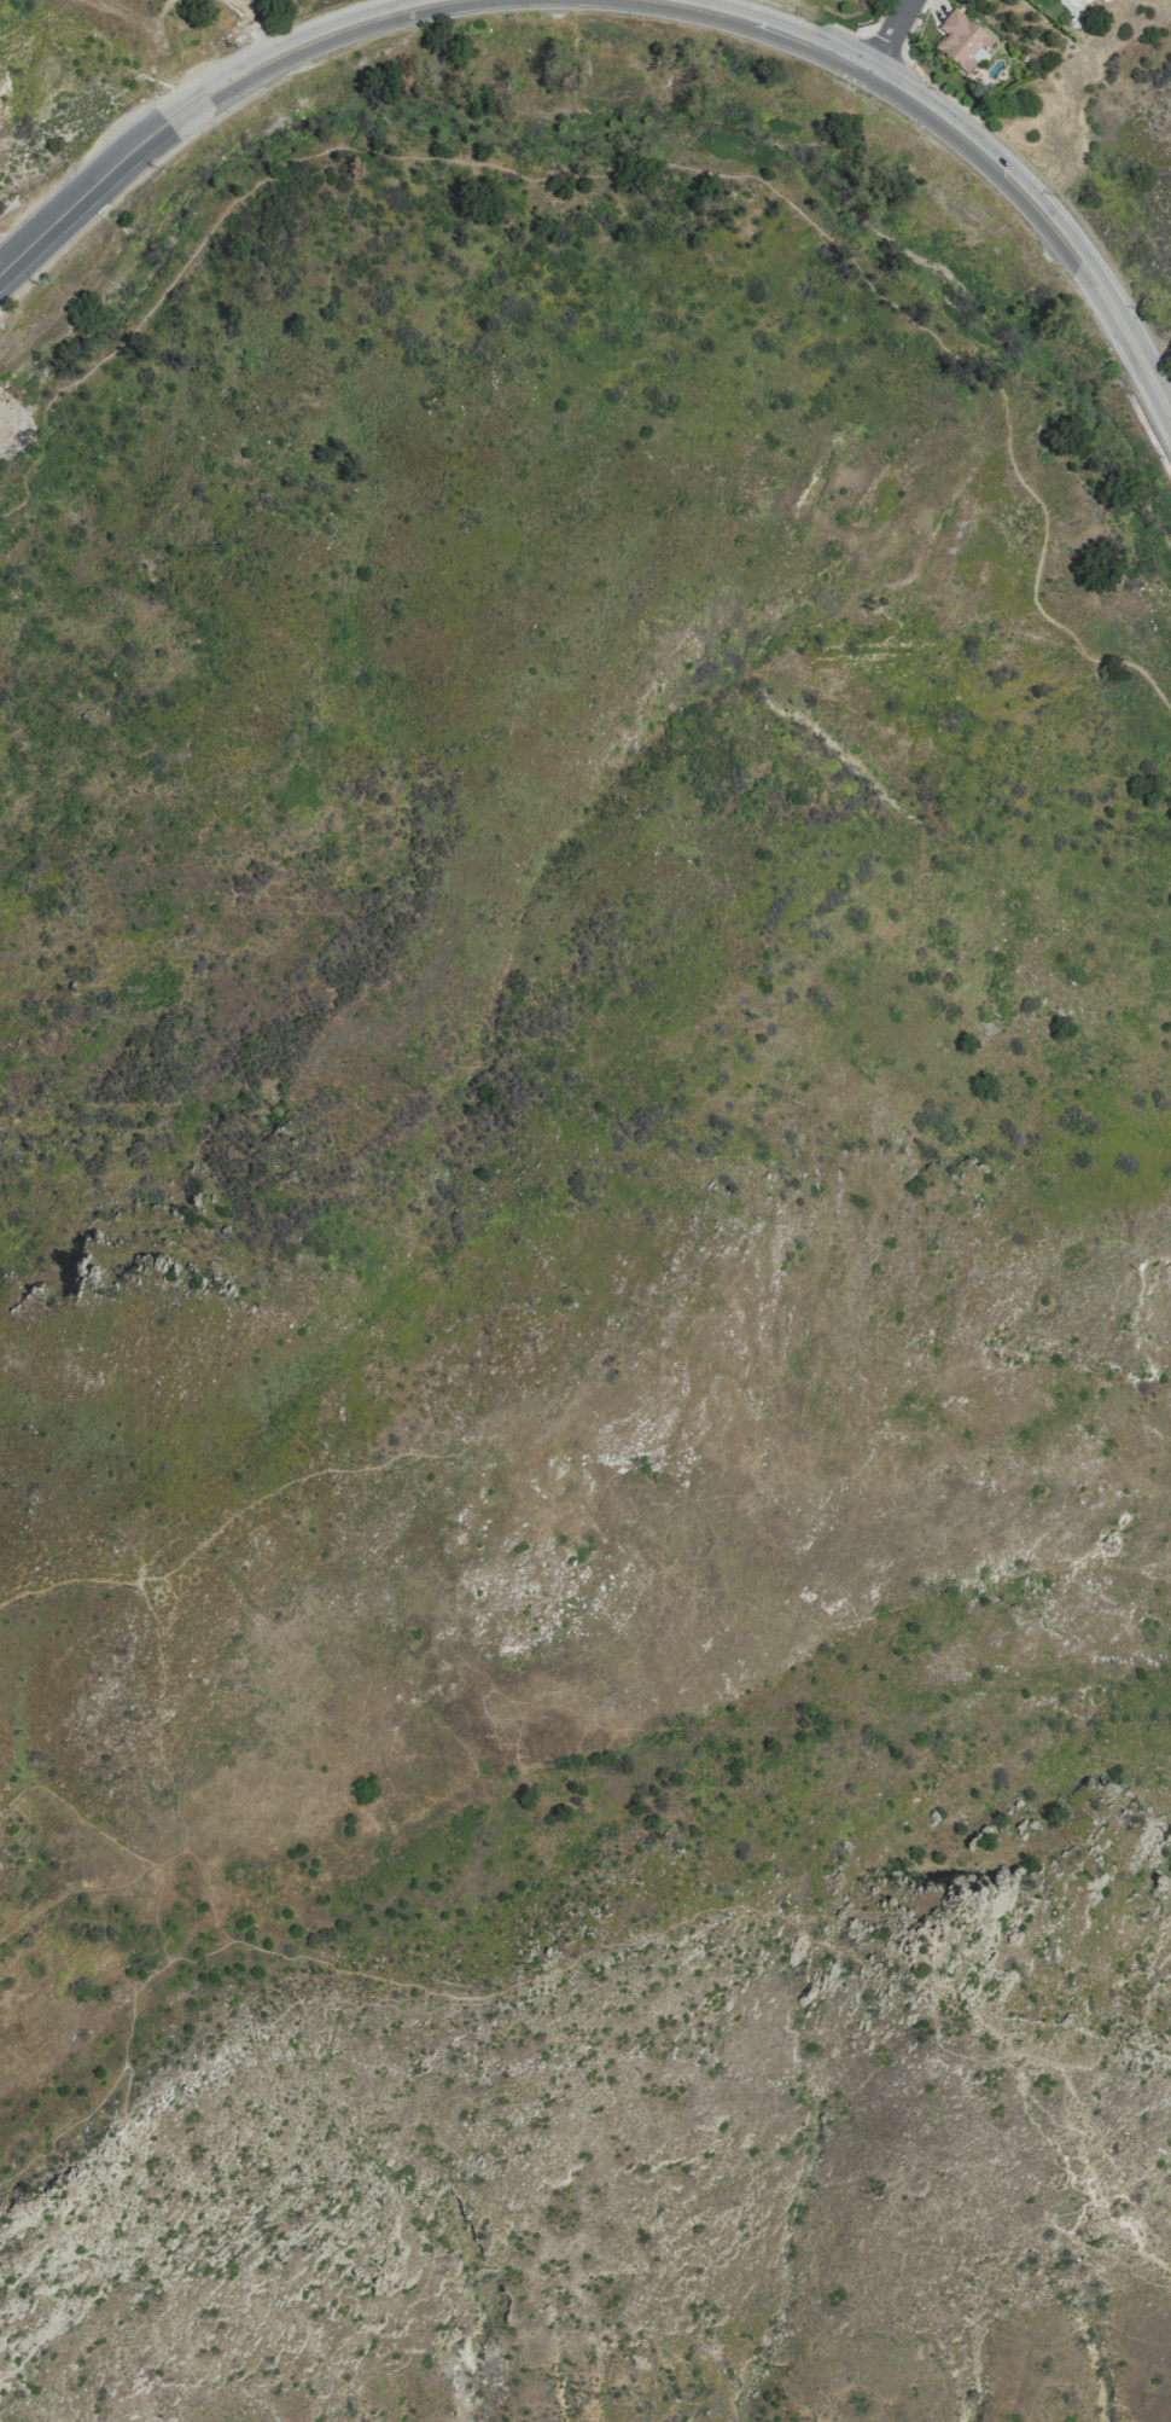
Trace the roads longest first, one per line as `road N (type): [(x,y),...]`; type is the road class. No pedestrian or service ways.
road 1 (residential): [(663,0),(742,16),(870,68),(984,150),(1080,257),(1170,417)]
road 2 (residential): [(139,143),(255,65),(437,0)]
road 3 (residential): [(0,273),(139,143)]

